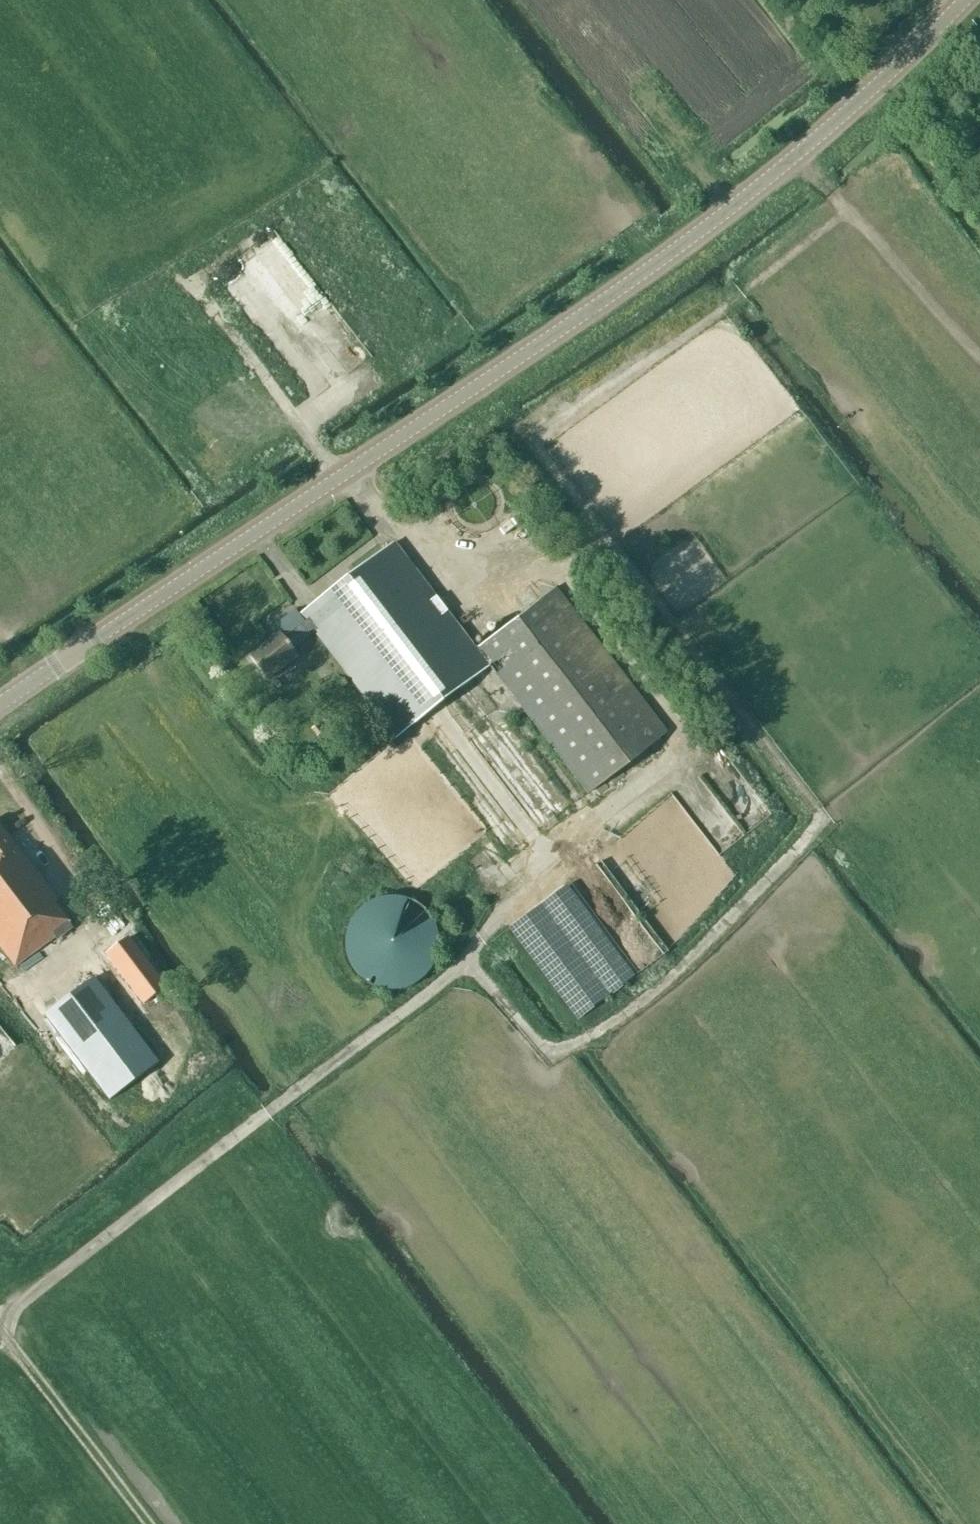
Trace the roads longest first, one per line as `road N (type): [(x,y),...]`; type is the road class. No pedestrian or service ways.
road 1 (tertiary): [(0,703),(649,268),(806,146),(965,0)]
road 2 (track): [(499,898),(469,958),(34,1292),(6,1323),(5,1334),(150,1523)]
road 3 (track): [(555,572),(602,538),(824,823),(707,947),(623,1013),(549,1054),(469,958)]
road 4 (track): [(806,146),(979,351)]

